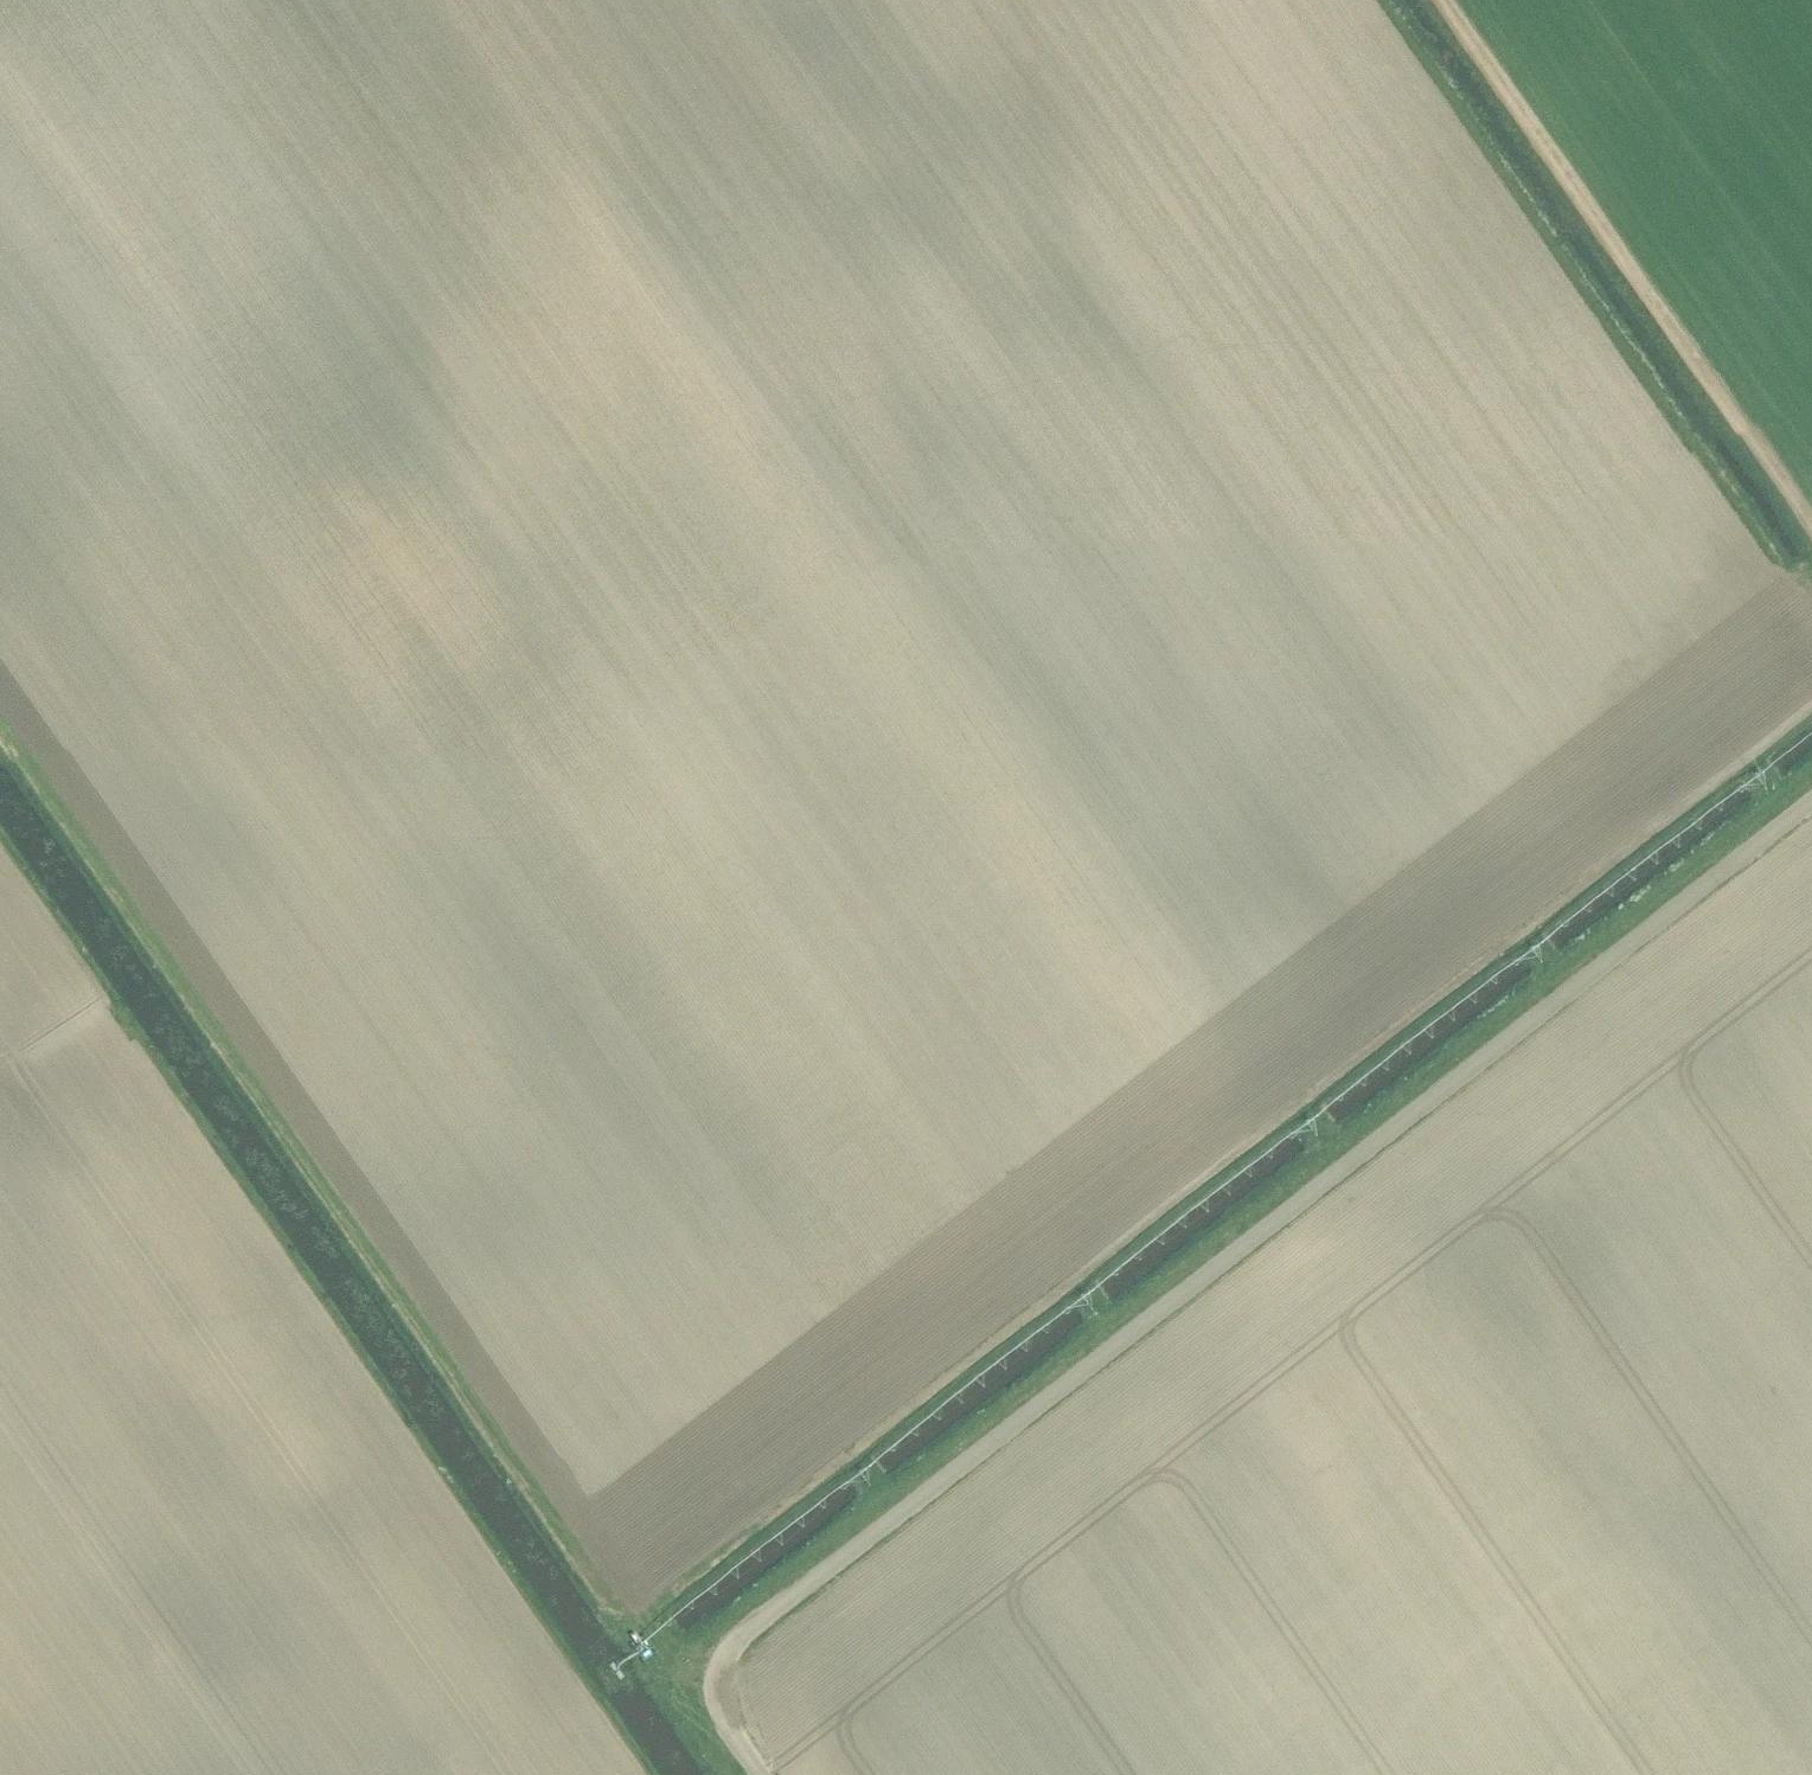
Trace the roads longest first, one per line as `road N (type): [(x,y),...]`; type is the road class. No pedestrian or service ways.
road 1 (track): [(1449,0),(1811,528)]

